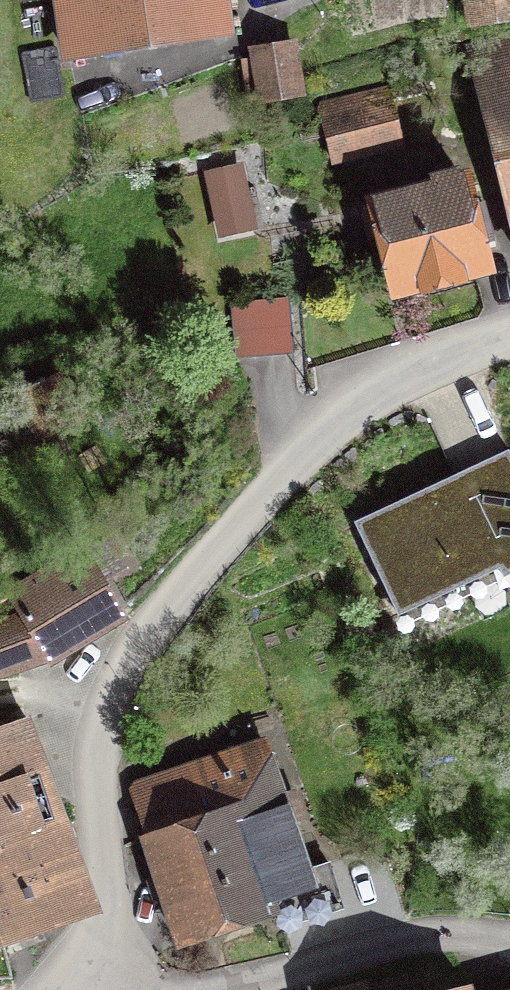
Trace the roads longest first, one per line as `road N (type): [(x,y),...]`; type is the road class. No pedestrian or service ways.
road 1 (residential): [(509,339),(354,415),(193,582),(109,728),(125,929),(107,989)]
road 2 (tertiary): [(509,946),(490,943),(306,989)]

